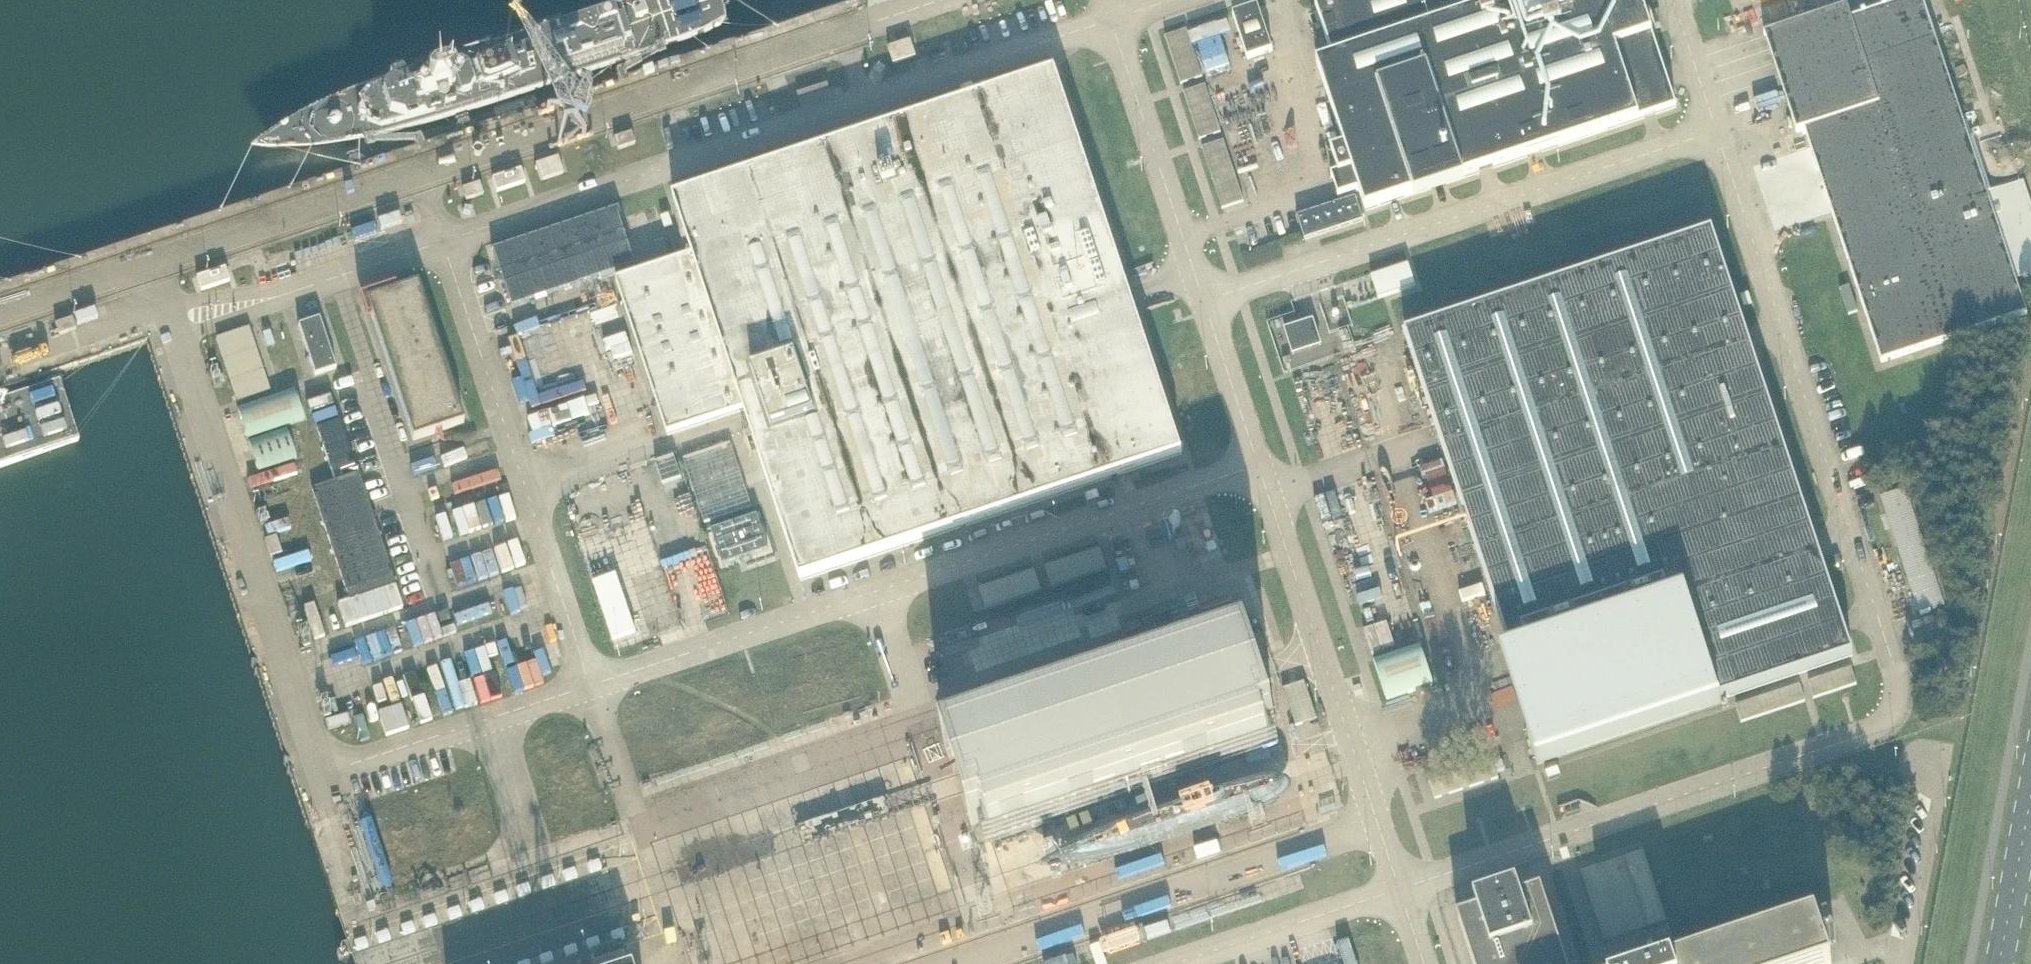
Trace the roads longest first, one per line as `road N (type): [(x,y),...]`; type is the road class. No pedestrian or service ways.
road 1 (unclassified): [(2000,963),(2030,802)]

